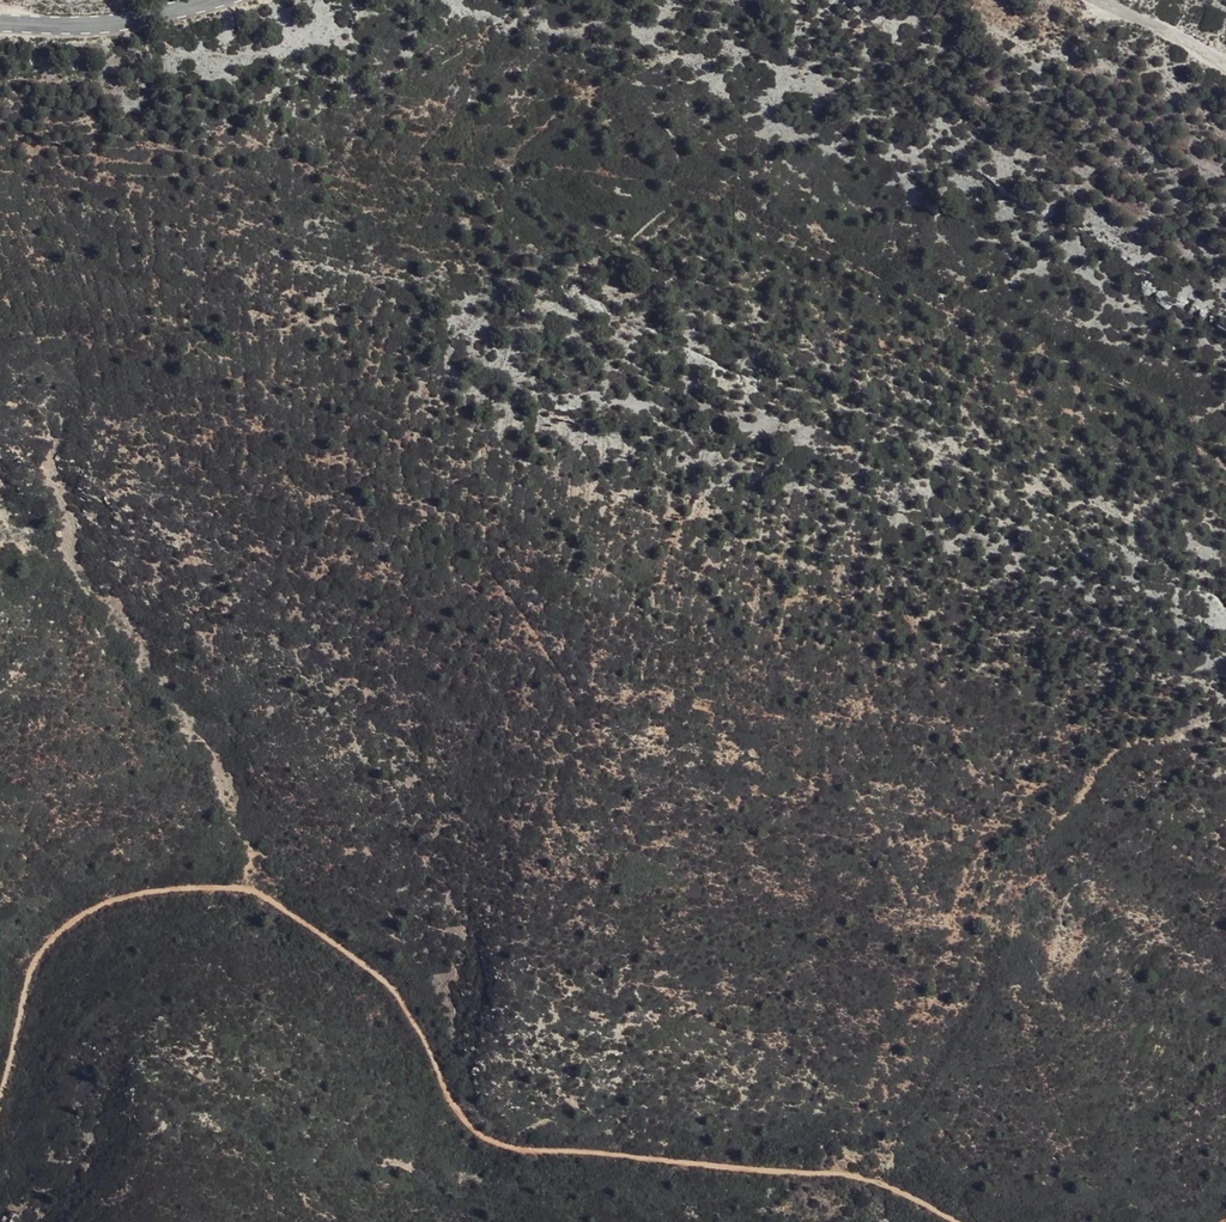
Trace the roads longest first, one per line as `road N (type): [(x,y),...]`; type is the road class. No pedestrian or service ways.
road 1 (track): [(0,1098),(27,978),(59,931),(126,896),(232,886),(264,896),(382,979),(415,1022),(459,1114),(490,1140),(527,1152),(589,1149),(850,1173),(958,1221)]
road 2 (tertiary): [(212,0),(106,22),(0,23)]
road 3 (unclassified): [(1225,67),(1099,0)]

